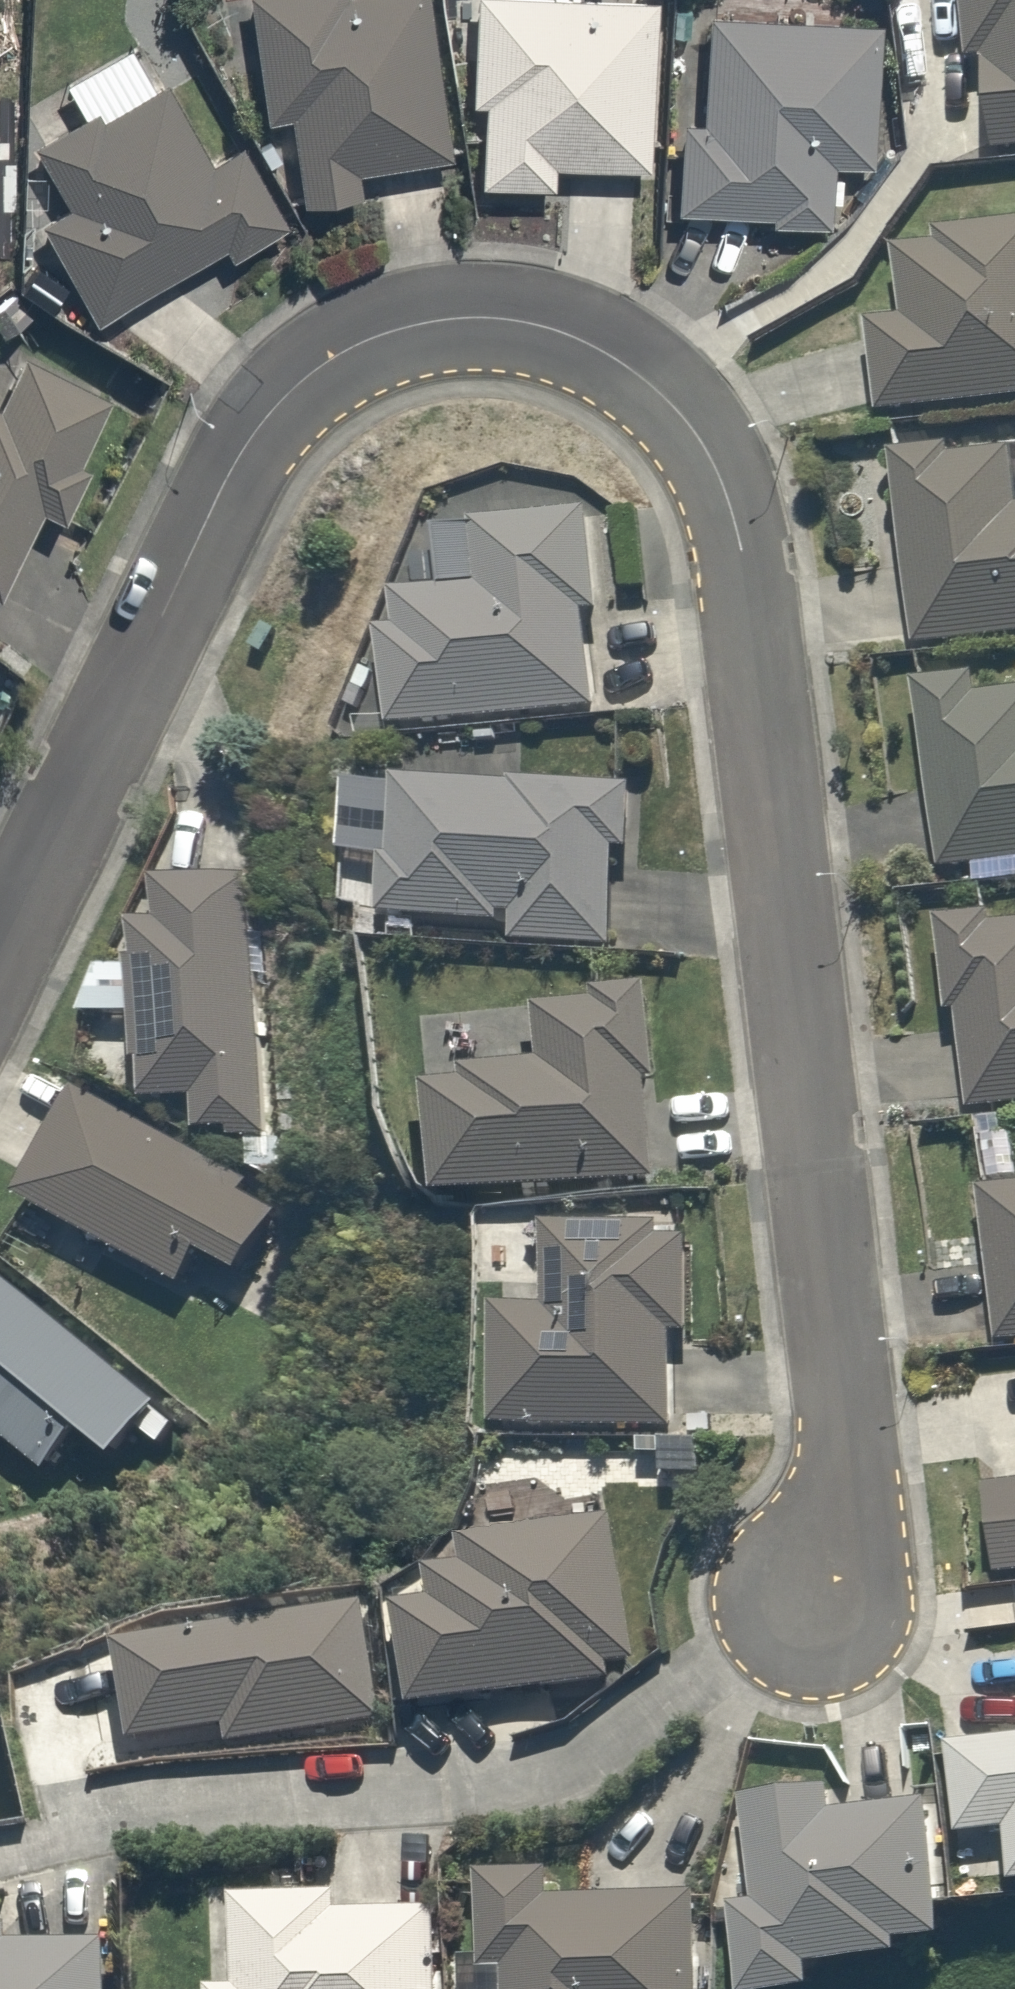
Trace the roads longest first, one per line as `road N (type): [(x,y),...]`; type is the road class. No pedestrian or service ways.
road 1 (residential): [(0,948),(235,467),(291,393),(366,342),(463,319),(556,331),(643,378),(711,456),(741,553),(842,1425),(814,1590)]

